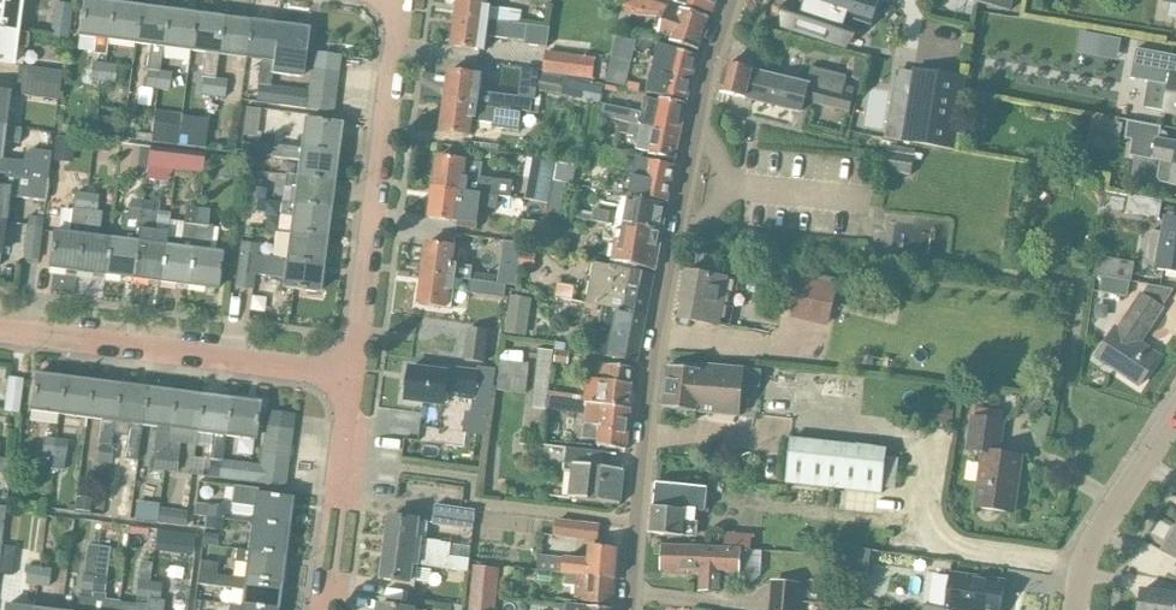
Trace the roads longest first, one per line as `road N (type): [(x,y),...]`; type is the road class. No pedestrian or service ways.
road 1 (residential): [(626,609),(673,234),(708,64),(730,0)]
road 2 (residential): [(349,376),(394,0)]
road 3 (residential): [(349,376),(0,332)]
road 4 (residential): [(1075,609),(1081,562),(1175,416)]
road 5 (residential): [(335,502),(349,376)]

